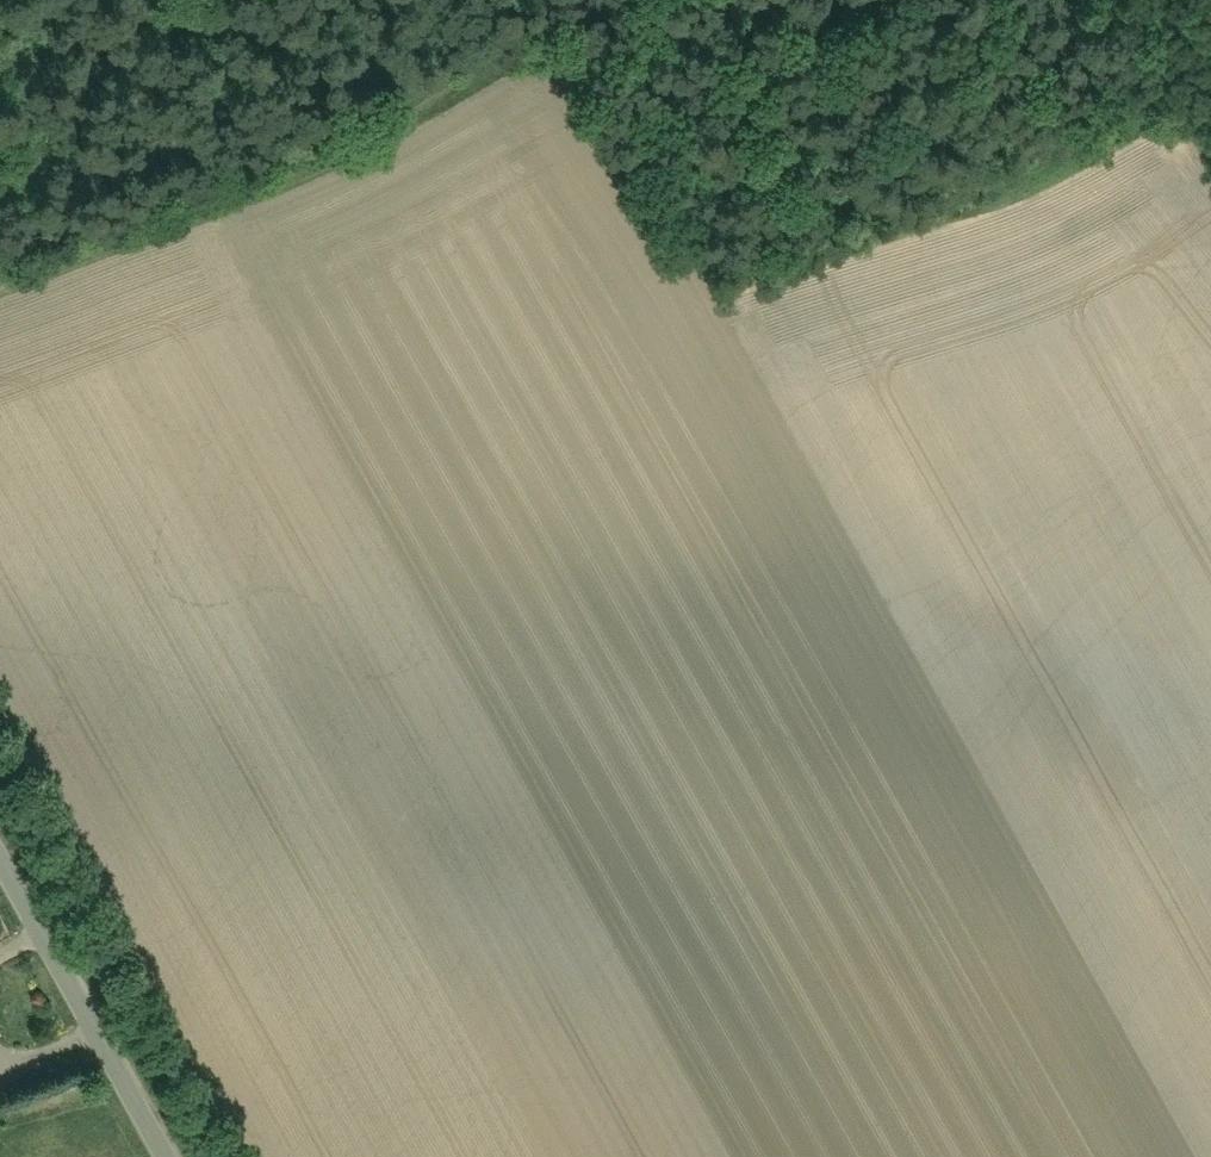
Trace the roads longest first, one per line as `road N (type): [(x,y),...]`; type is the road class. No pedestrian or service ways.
road 1 (track): [(0,291),(187,222),(642,0)]
road 2 (tertiary): [(163,1156),(0,867)]

